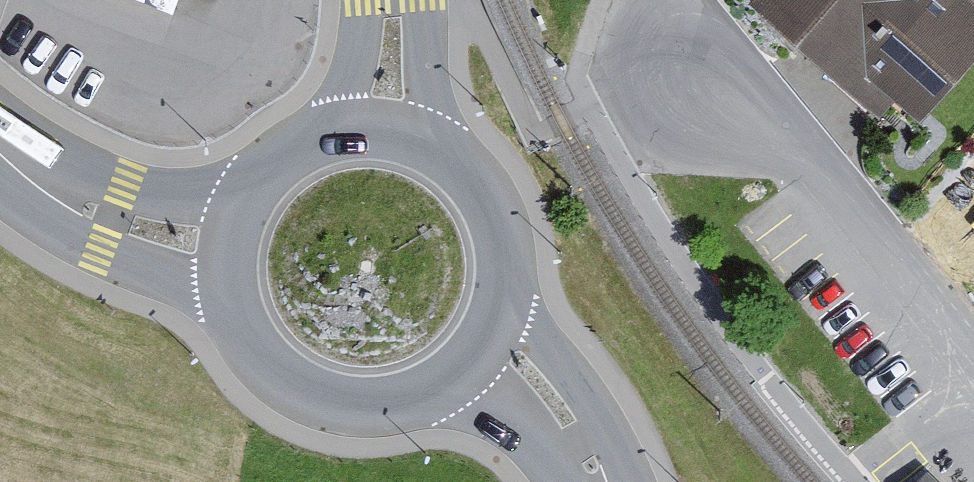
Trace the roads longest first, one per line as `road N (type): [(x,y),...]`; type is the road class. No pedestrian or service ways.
road 1 (residential): [(973,371),(718,68),(674,0)]
road 2 (secondary): [(231,307),(248,345),(276,377),(312,399),(353,410),(395,408),(435,394)]
road 3 (secondary): [(37,186),(73,238),(231,307)]
road 4 (secondary): [(613,481),(602,435),(508,287)]
road 5 (secondary): [(250,189),(209,198),(98,180),(37,186)]
road 6 (secondary): [(435,394),(494,416),(577,481)]
road 7 (secondary): [(508,287),(495,207),(441,148)]
road 8 (secondary): [(441,148),(410,0)]
road 9 (secondary): [(435,394),(470,367),(496,330),(508,287)]
road 10 (secondary): [(364,0),(338,131)]
road 11 (secondary): [(250,189),(227,246),(231,307)]

